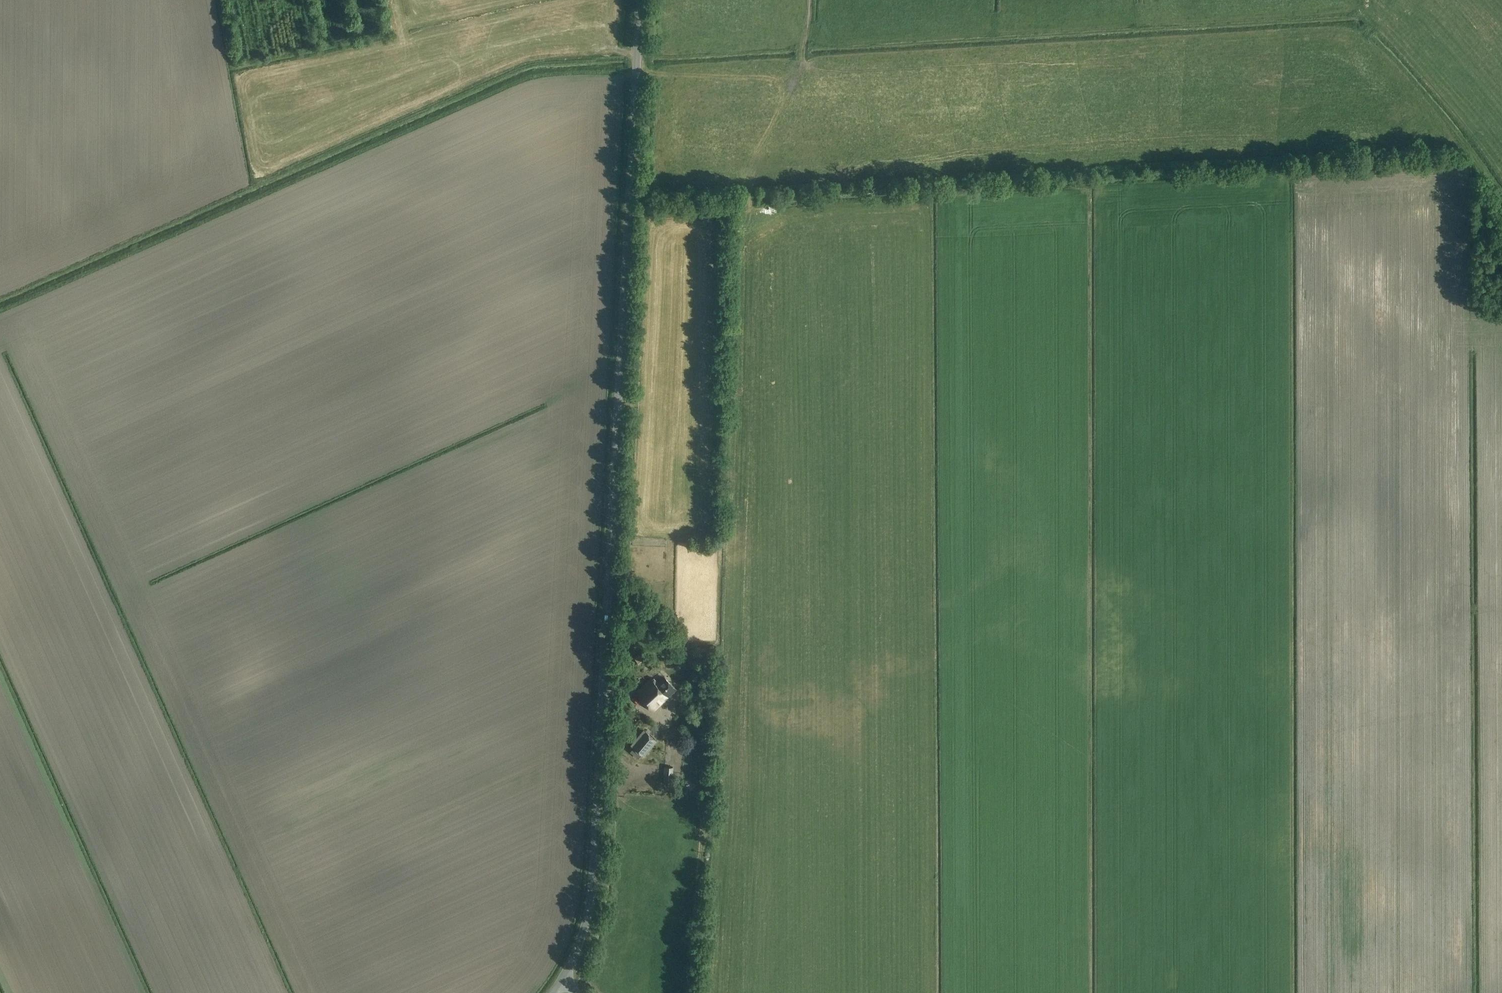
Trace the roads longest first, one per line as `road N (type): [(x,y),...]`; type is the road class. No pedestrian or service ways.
road 1 (unclassified): [(553,992),(591,898),(639,0)]

